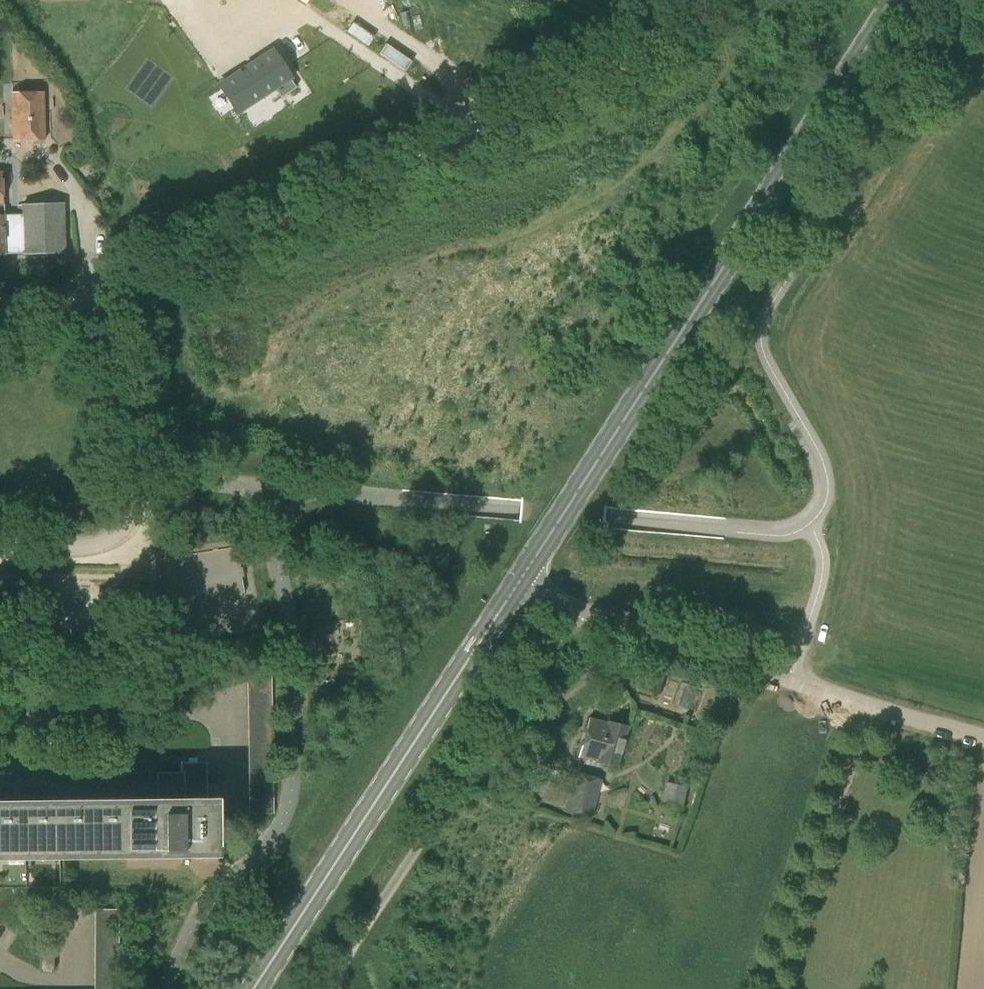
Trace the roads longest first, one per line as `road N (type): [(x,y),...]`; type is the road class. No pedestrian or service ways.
road 1 (primary): [(522,578),(898,0)]
road 2 (track): [(90,298),(620,55),(695,0)]
road 3 (primary): [(254,988),(522,578)]
road 4 (unclassified): [(983,739),(581,611),(522,578)]
road 5 (track): [(330,988),(542,655),(581,611)]
road 6 (unclassified): [(128,483),(90,298),(0,292)]
road 7 (residential): [(0,762),(31,714),(230,708)]
road 8 (residential): [(0,548),(112,540),(129,518),(128,483)]

